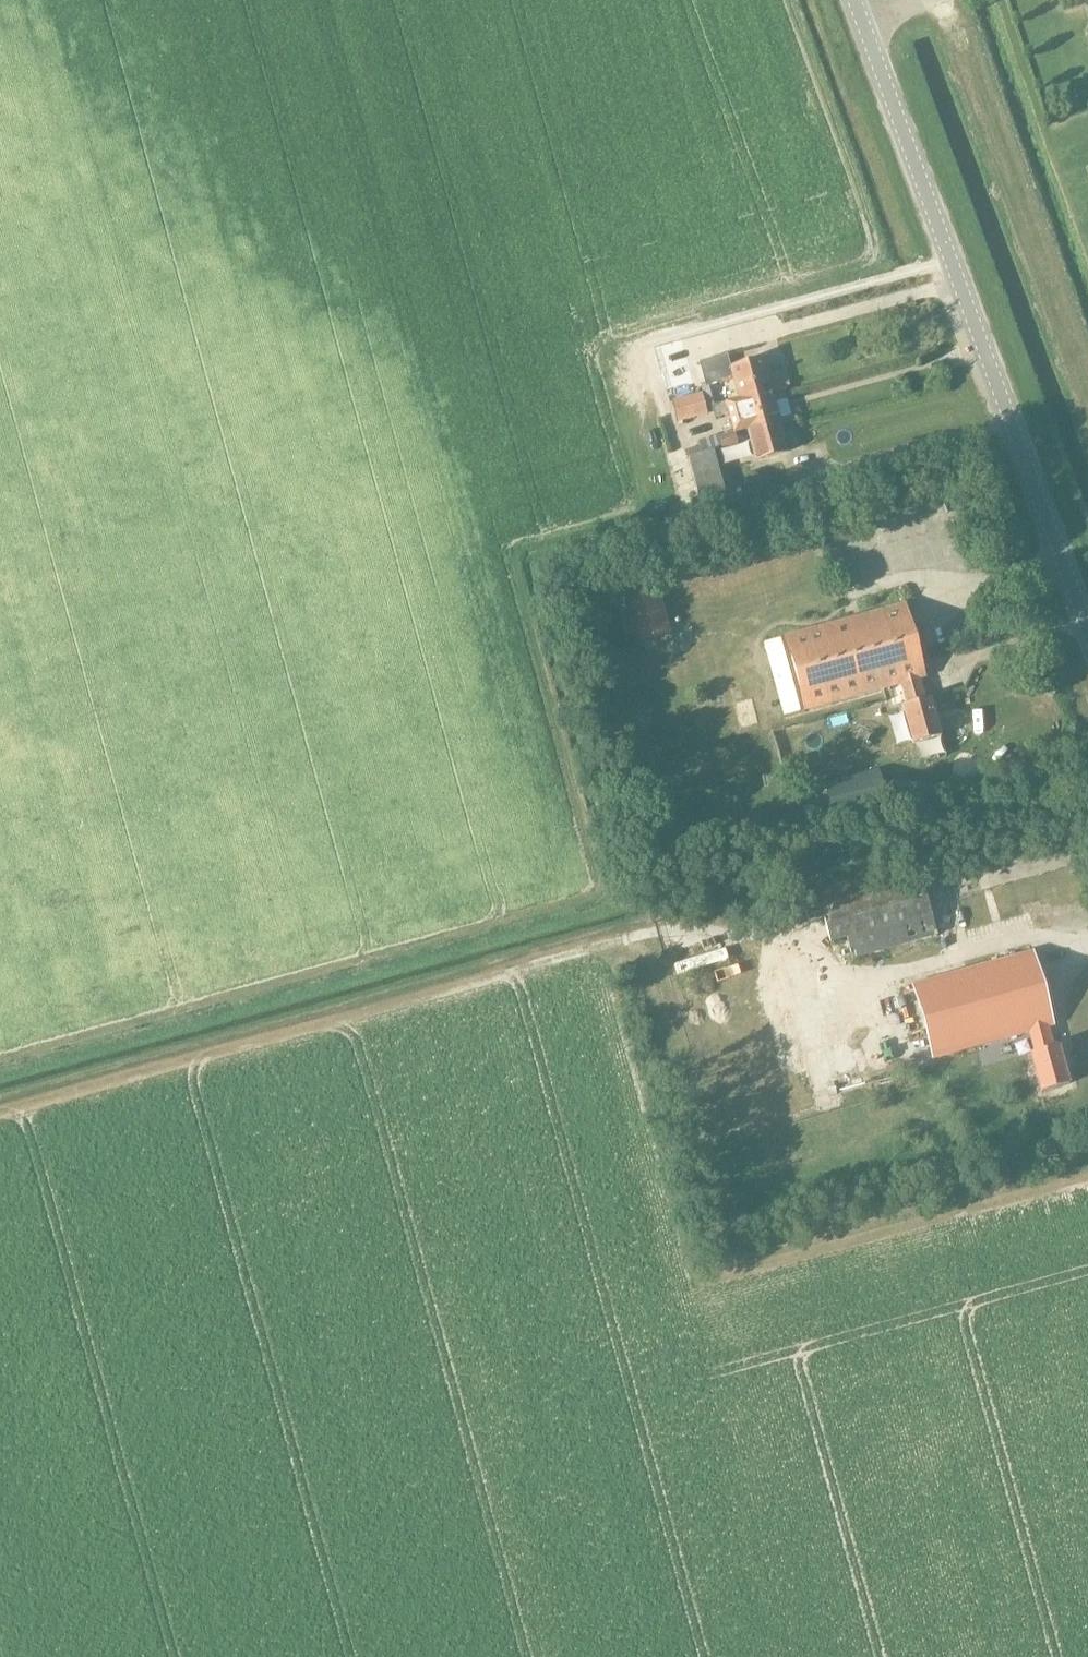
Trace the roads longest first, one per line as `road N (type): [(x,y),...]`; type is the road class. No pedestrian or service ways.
road 1 (secondary): [(1087,632),(854,0)]
road 2 (track): [(1087,394),(947,0)]

